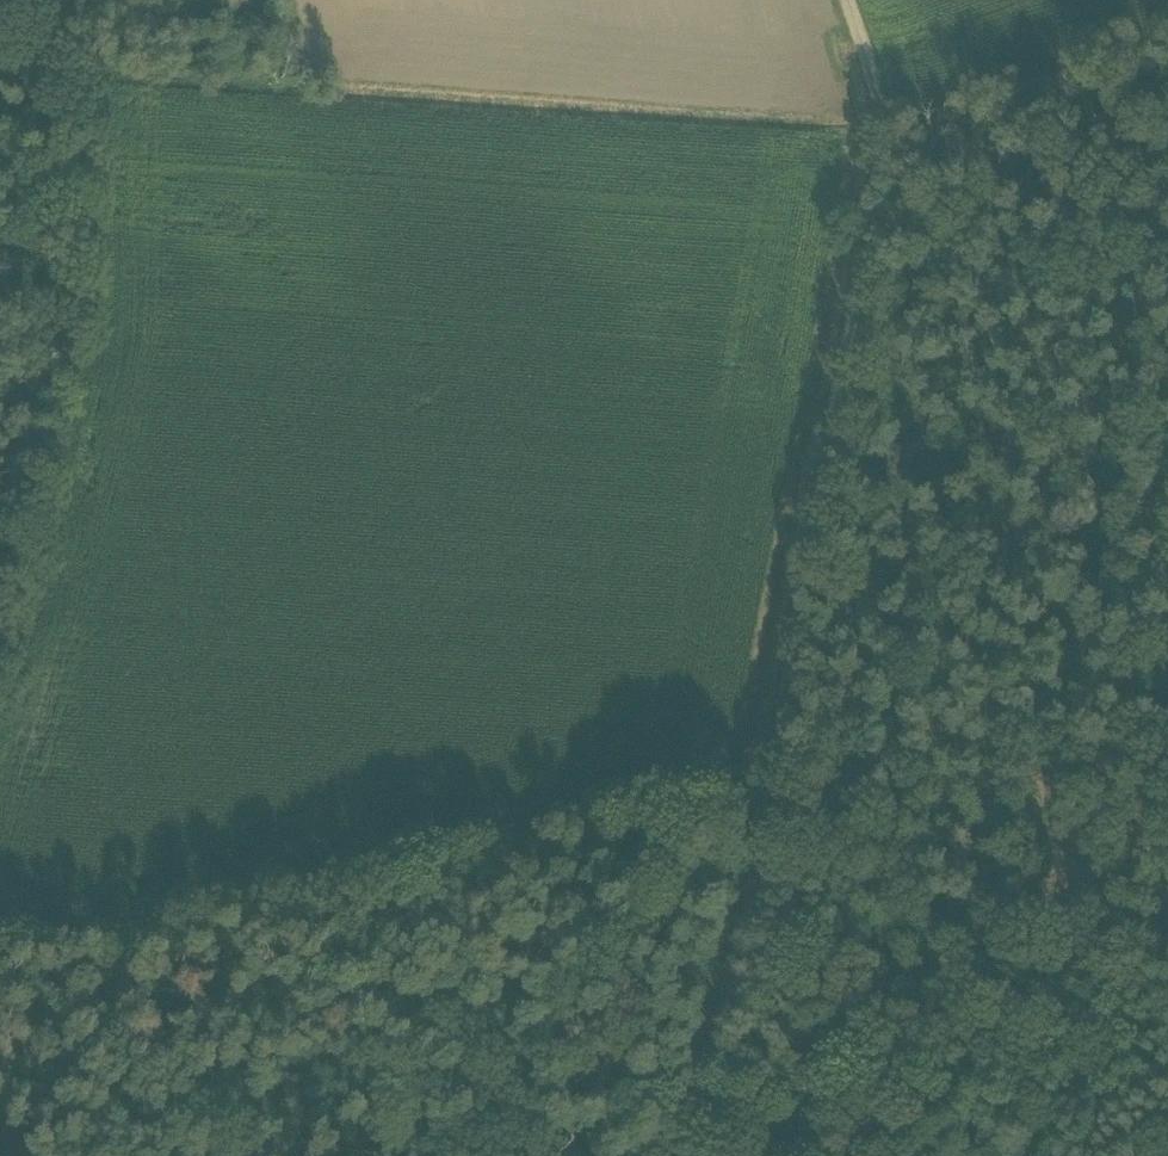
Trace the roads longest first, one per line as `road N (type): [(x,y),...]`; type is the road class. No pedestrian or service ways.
road 1 (track): [(710,1155),(886,134),(841,0)]

